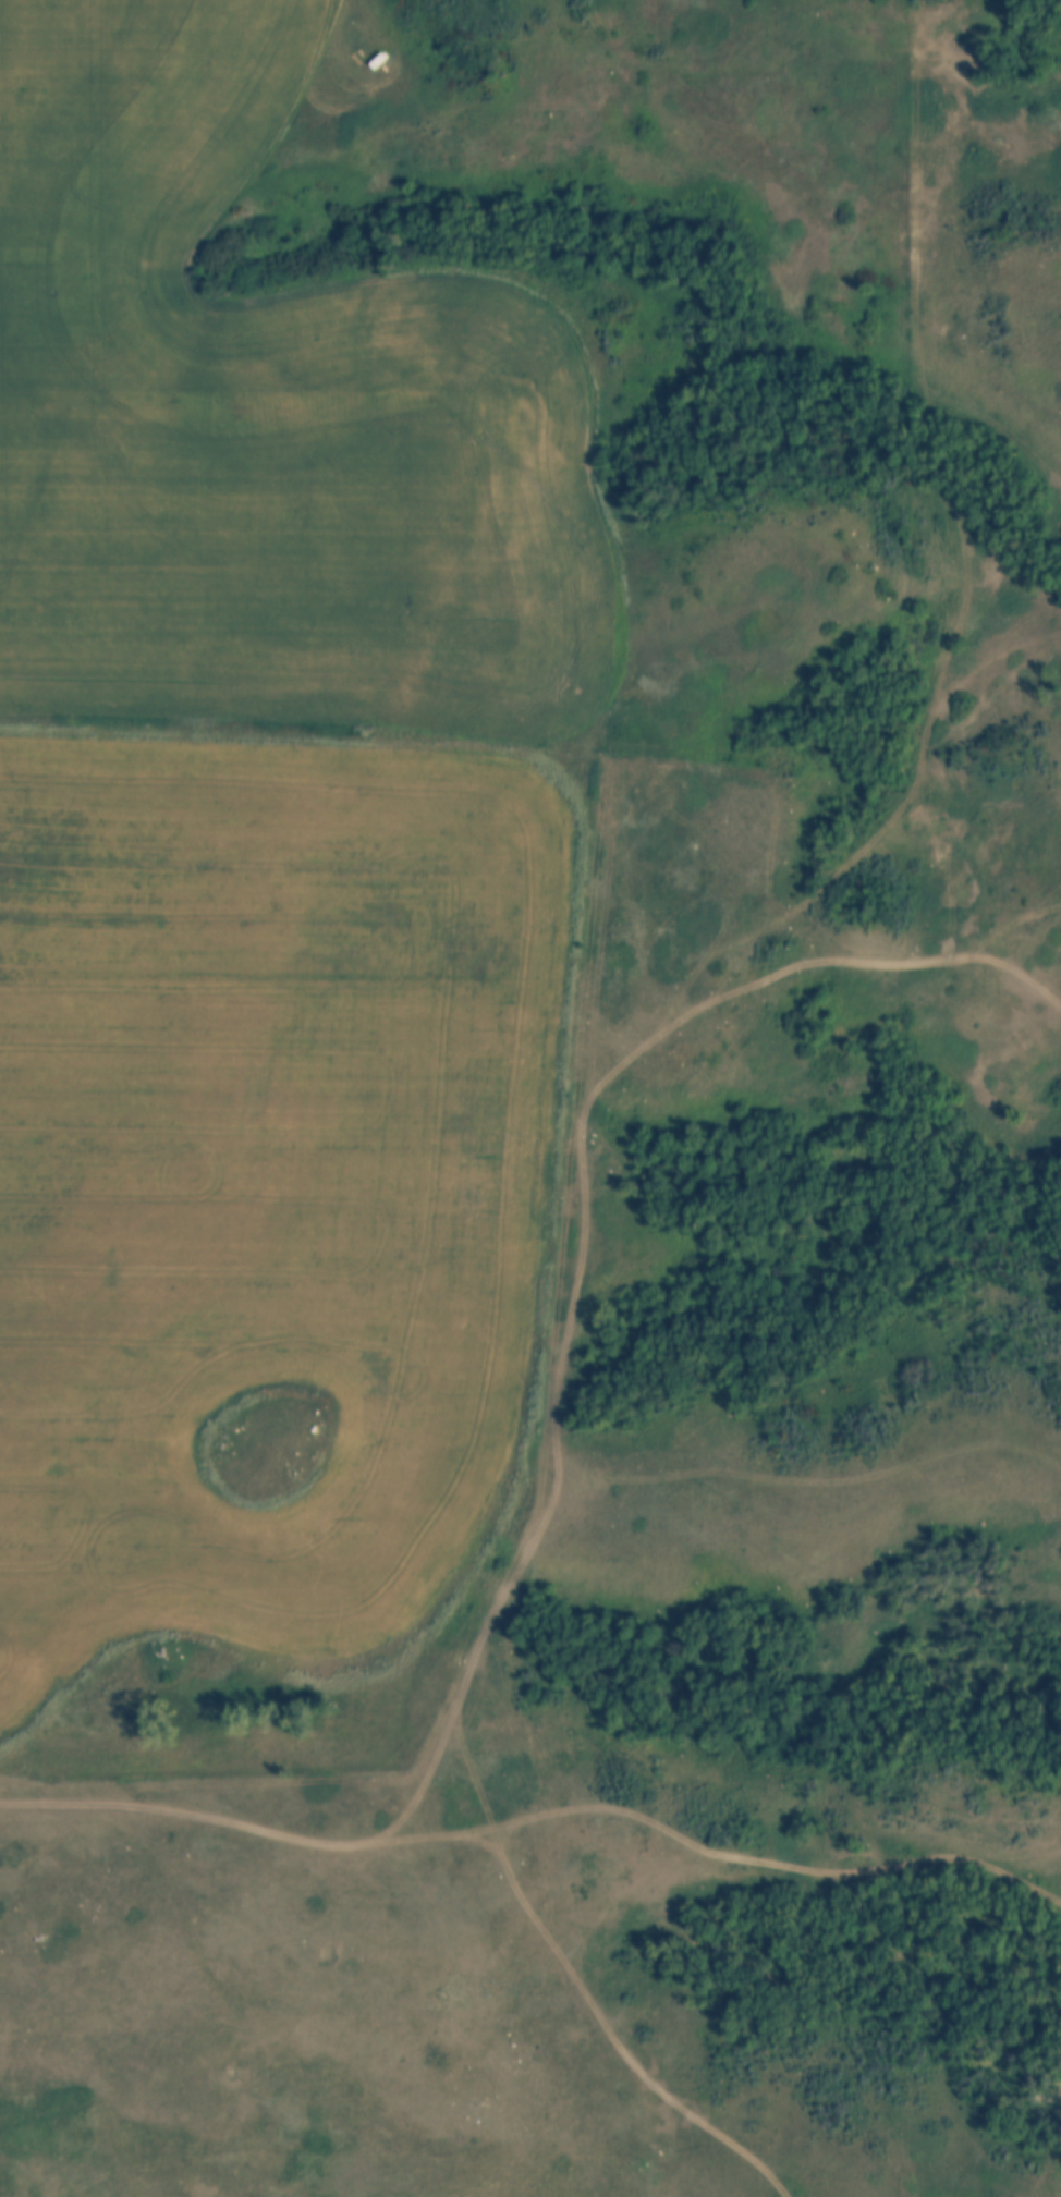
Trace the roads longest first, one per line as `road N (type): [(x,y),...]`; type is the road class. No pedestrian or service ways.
road 1 (track): [(0,1805),(181,1815),(324,1851),(487,1844),(501,1856),(533,1930),(613,2035),(765,2158),(795,2196)]

